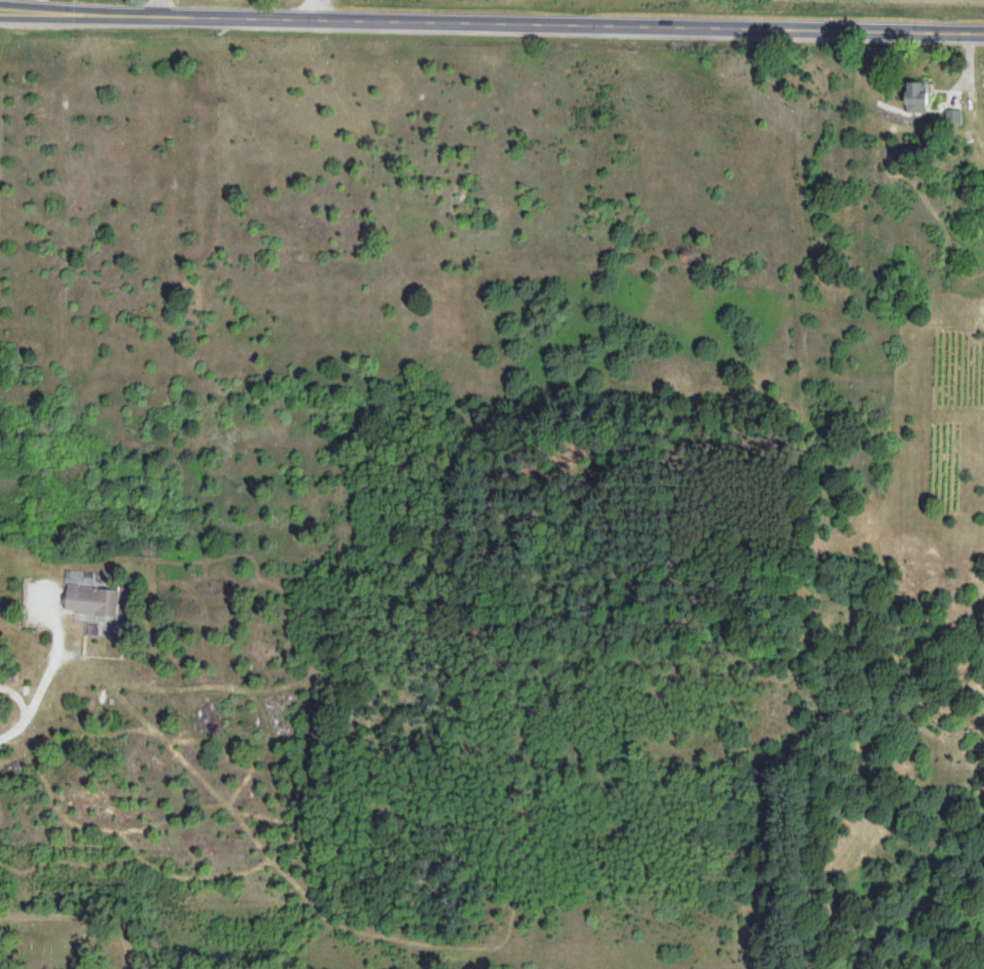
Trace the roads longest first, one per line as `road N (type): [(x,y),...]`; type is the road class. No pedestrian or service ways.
road 1 (residential): [(983,35),(0,12)]

